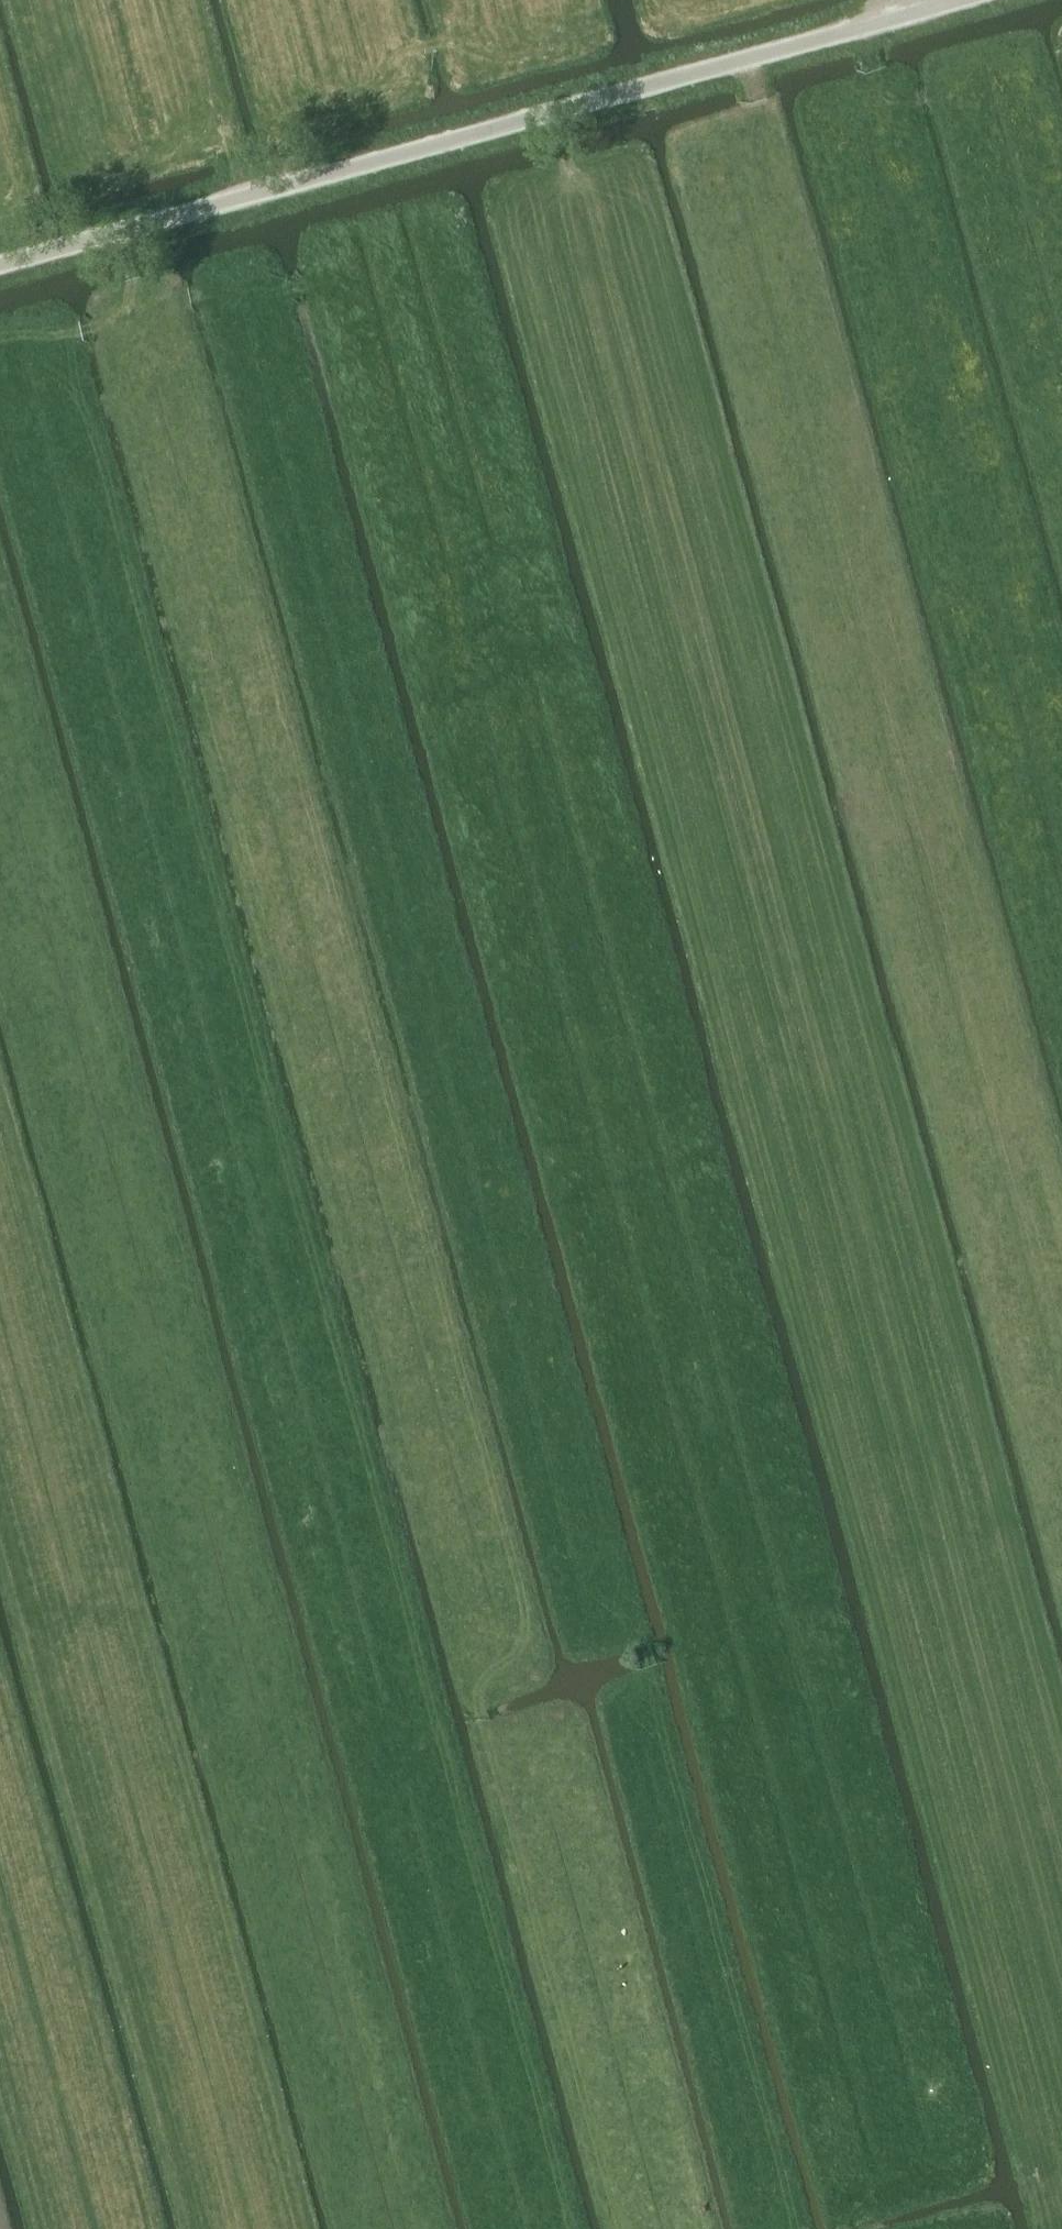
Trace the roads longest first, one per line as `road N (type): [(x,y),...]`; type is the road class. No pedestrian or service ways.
road 1 (unclassified): [(0,263),(960,0)]

